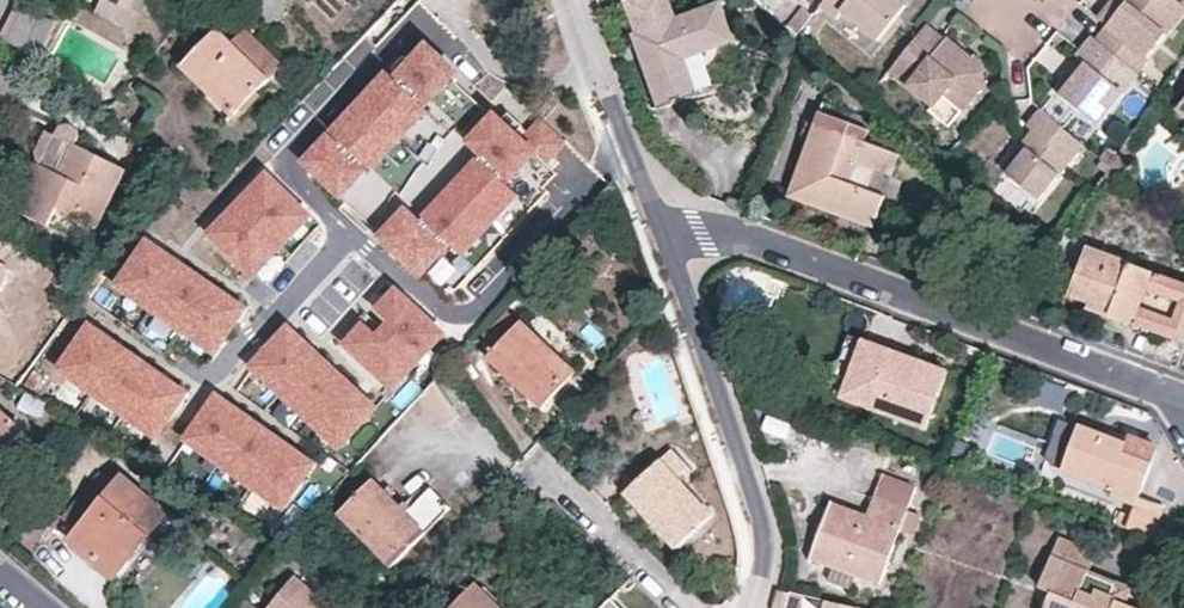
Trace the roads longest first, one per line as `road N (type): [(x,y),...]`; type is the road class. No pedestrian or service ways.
road 1 (residential): [(1183,410),(1158,390),(727,232),(658,228)]
road 2 (residential): [(753,607),(764,540),(756,496),(658,228)]
road 3 (residential): [(658,228),(574,0)]
road 4 (residential): [(687,607),(530,457),(516,475)]

